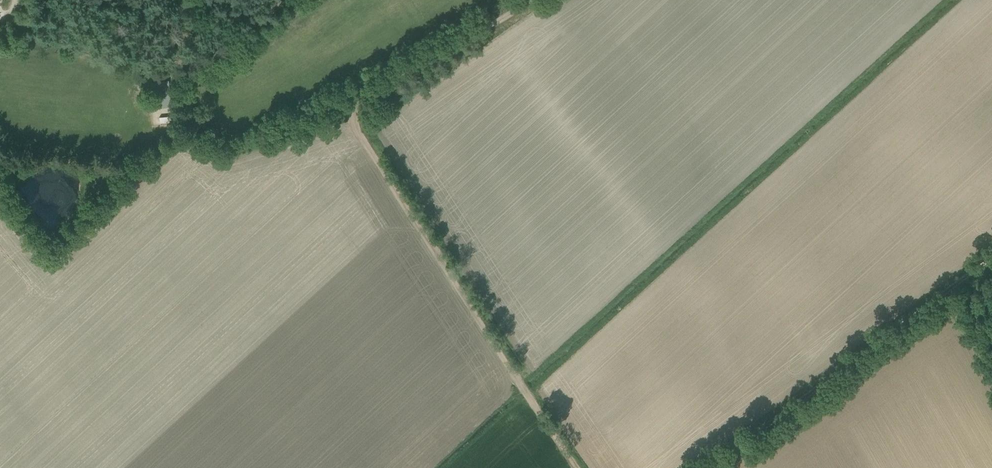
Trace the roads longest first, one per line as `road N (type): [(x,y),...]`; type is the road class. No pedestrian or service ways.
road 1 (track): [(534,0),(368,92),(354,116),(574,467)]
road 2 (track): [(991,261),(707,467)]

